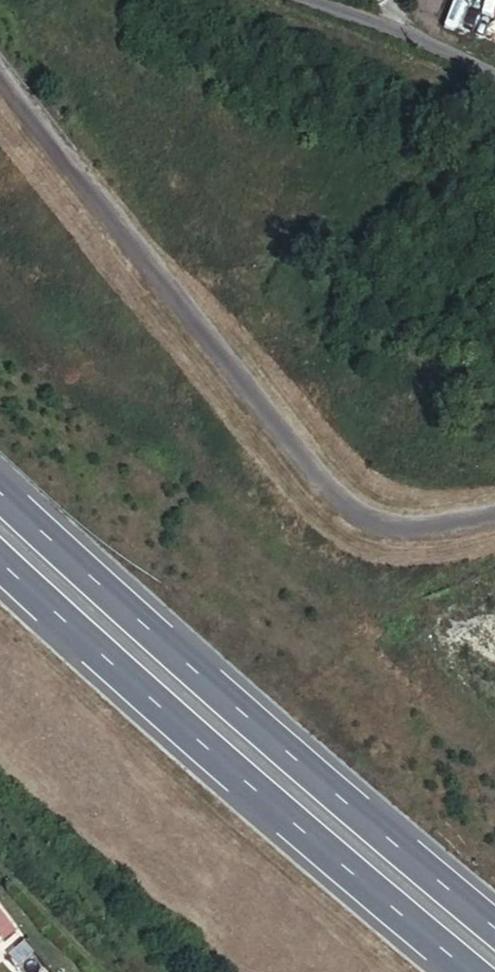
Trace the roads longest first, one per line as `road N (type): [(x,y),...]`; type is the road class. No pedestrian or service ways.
road 1 (motorway): [(494,925),(137,619),(0,490)]
road 2 (motorway): [(0,559),(473,971)]
road 3 (unclassified): [(308,0),(494,75)]

